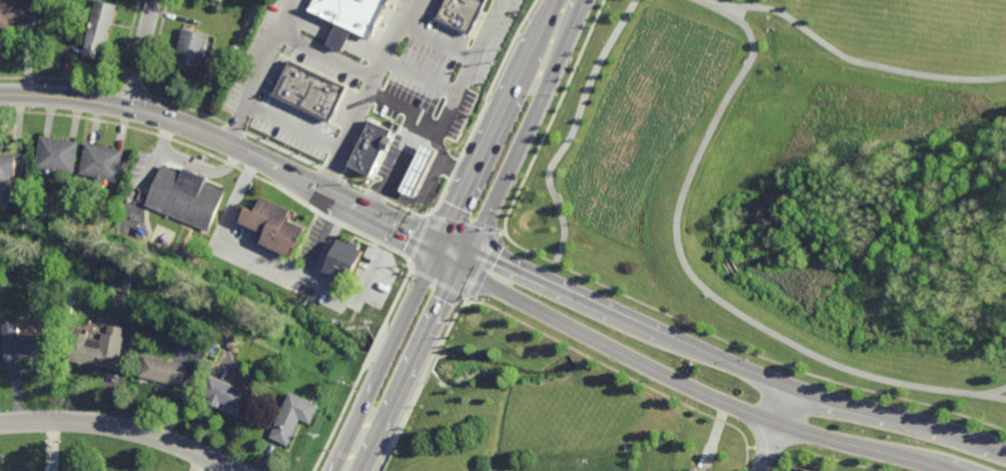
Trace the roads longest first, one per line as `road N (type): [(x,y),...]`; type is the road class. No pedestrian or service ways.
road 1 (secondary): [(1005,454),(813,397),(488,255),(439,243)]
road 2 (secondary): [(439,243),(477,277),(736,408),(953,470)]
road 3 (secondary): [(358,470),(584,0)]
road 4 (secondary): [(556,0),(332,470)]
road 5 (tertiary): [(439,243),(164,116),(91,99),(0,94)]
road 6 (residential): [(237,470),(114,425),(0,423)]

